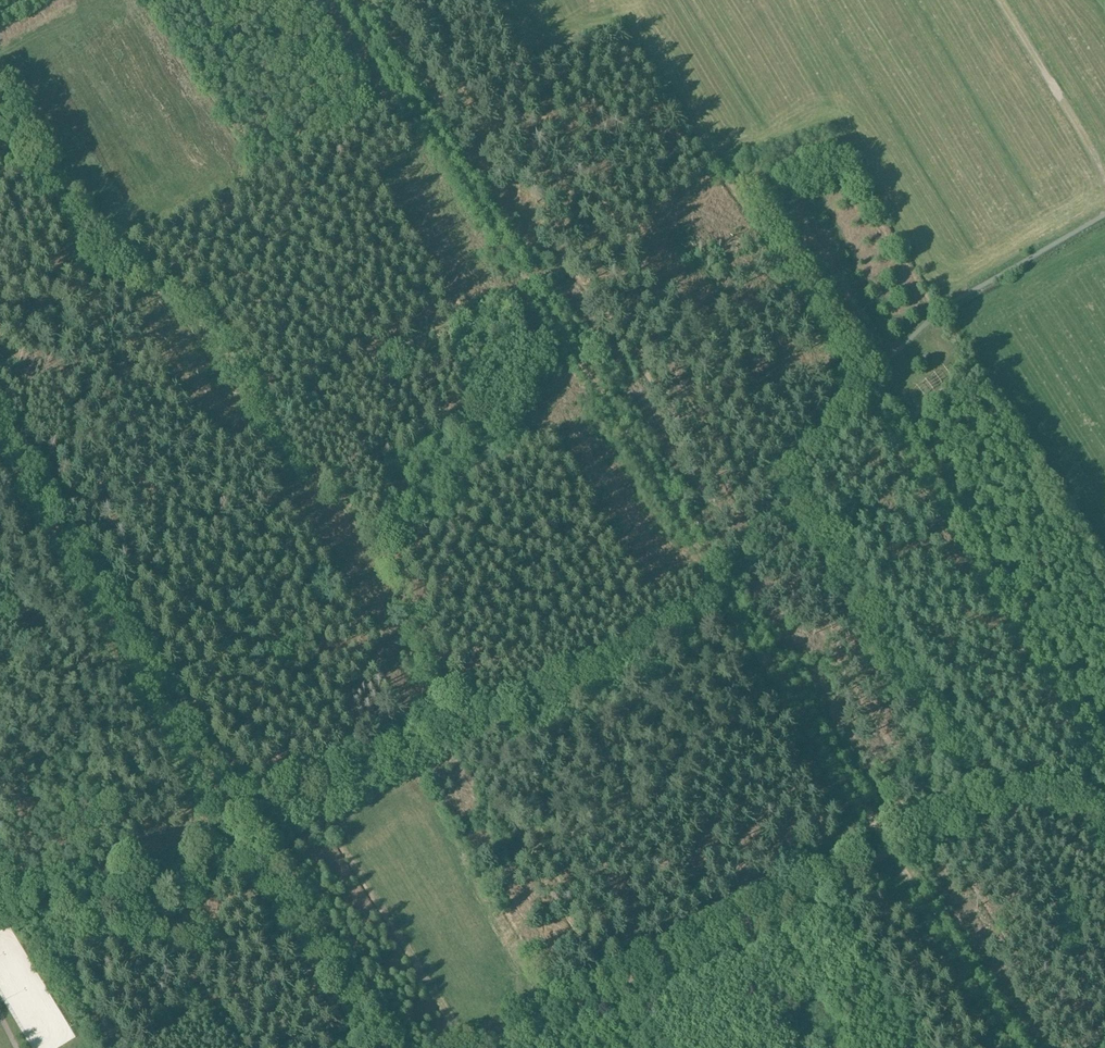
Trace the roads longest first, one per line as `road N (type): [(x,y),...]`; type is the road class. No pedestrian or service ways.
road 1 (track): [(350,0),(892,851)]
road 2 (track): [(0,445),(383,1047)]
road 3 (track): [(892,851),(1016,791),(947,753),(784,489)]
road 4 (track): [(892,851),(479,1047)]
road 5 (track): [(1016,1047),(892,851)]
road 6 (track): [(1104,181),(999,0)]

